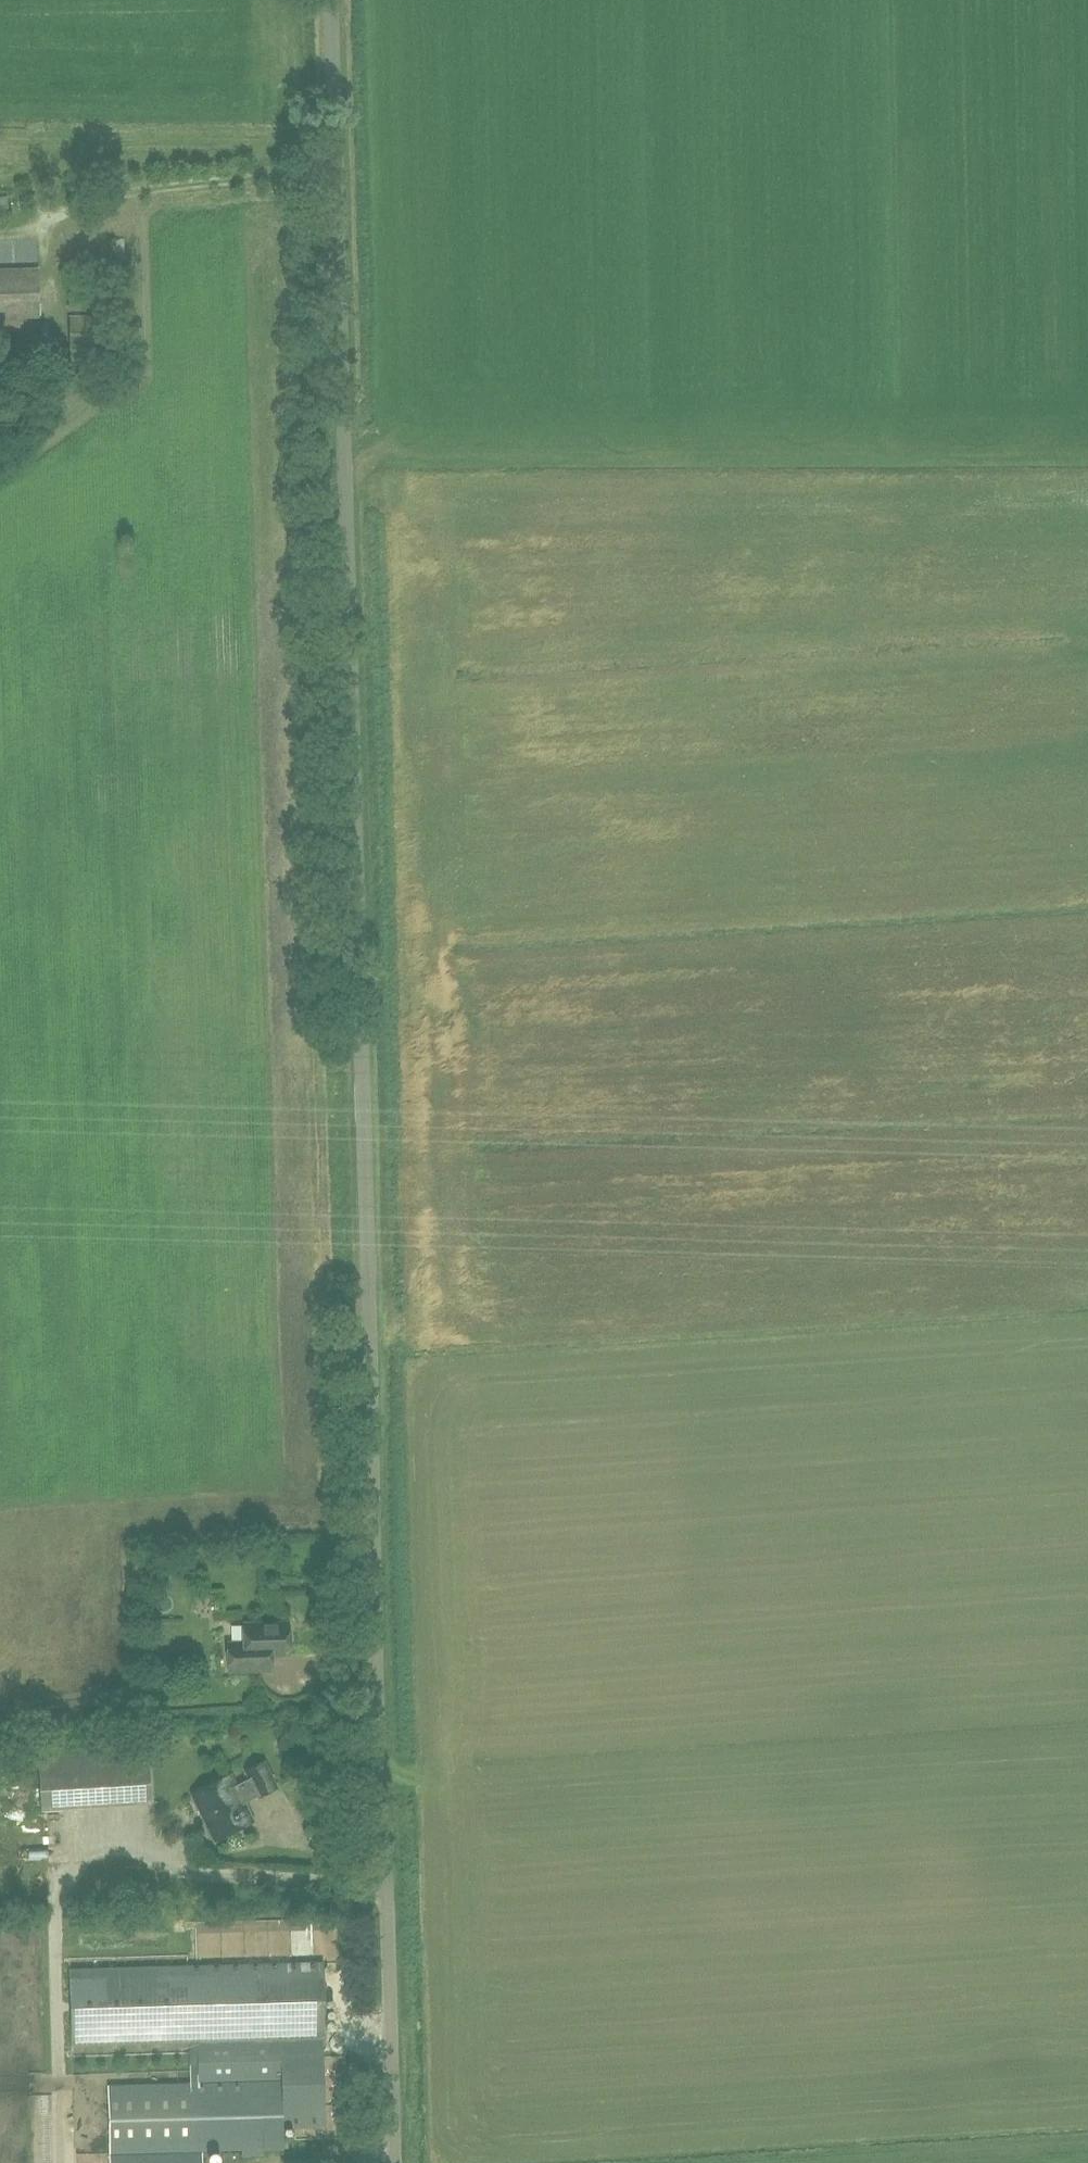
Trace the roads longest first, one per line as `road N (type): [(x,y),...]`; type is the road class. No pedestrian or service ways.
road 1 (unclassified): [(402,2162),(335,0)]

